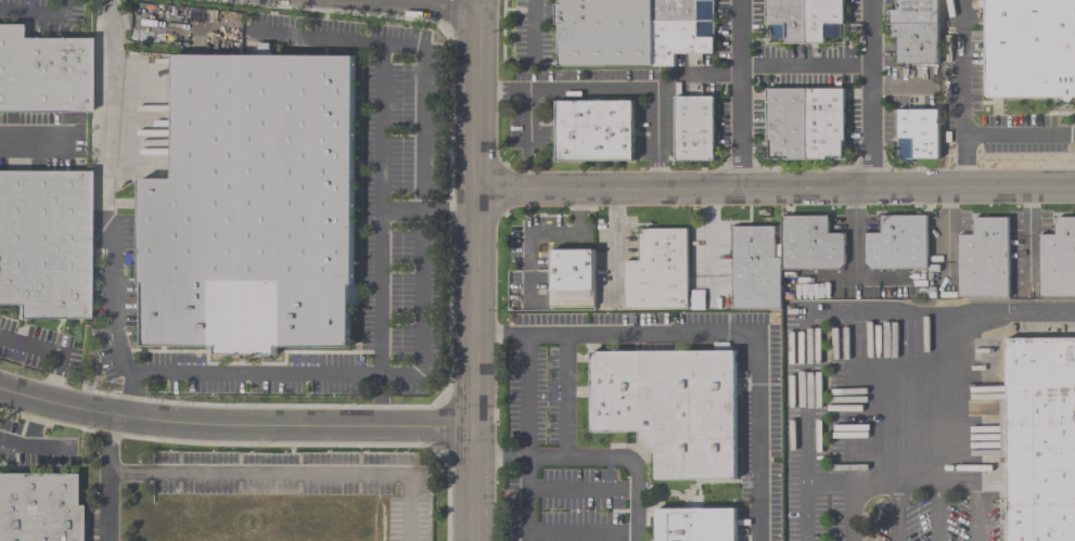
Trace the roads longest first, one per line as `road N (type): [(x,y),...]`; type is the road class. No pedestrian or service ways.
road 1 (residential): [(475,188),(743,198),(1074,190)]
road 2 (residential): [(0,388),(140,421),(472,427)]
road 3 (tertiary): [(477,0),(472,427)]
road 4 (residential): [(744,0),(743,198)]
road 5 (residential): [(870,191),(868,0)]

